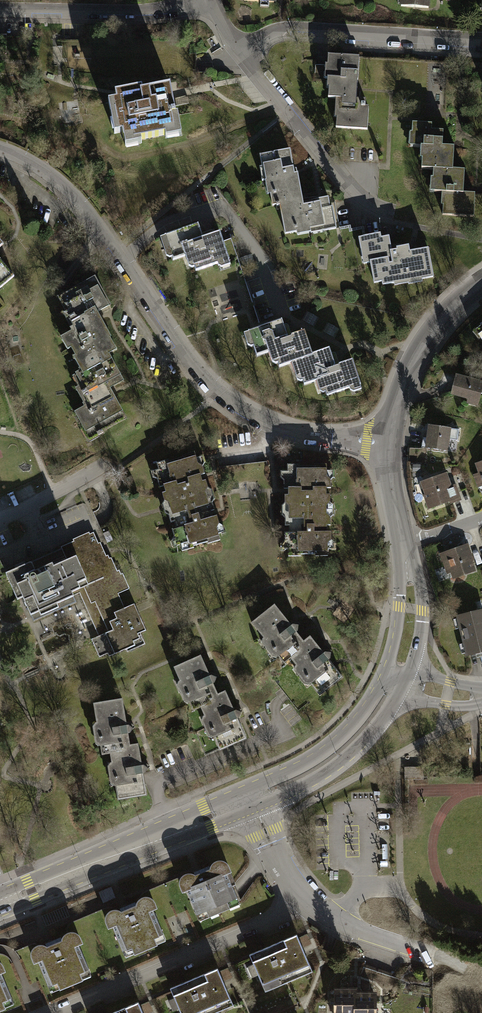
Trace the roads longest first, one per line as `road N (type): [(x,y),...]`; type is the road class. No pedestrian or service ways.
road 1 (residential): [(390,446),(295,433),(242,410),(195,369),(75,199),(0,151)]
road 2 (residential): [(311,904),(58,1012)]
road 3 (secondary): [(252,799),(0,904)]
road 4 (residential): [(245,48),(290,26),(481,39)]
road 5 (residential): [(209,4),(166,12),(0,12)]
road 6 (residential): [(245,48),(370,207)]
road 7 (secondary): [(481,286),(456,305),(417,358),(390,446)]
road 8 (secondary): [(388,695),(336,756),(252,799)]
road 9 (secondary): [(402,545),(411,609),(401,668)]
road 10 (residential): [(252,799),(282,867),(311,904)]
road 11 (residential): [(311,904),(420,955)]

